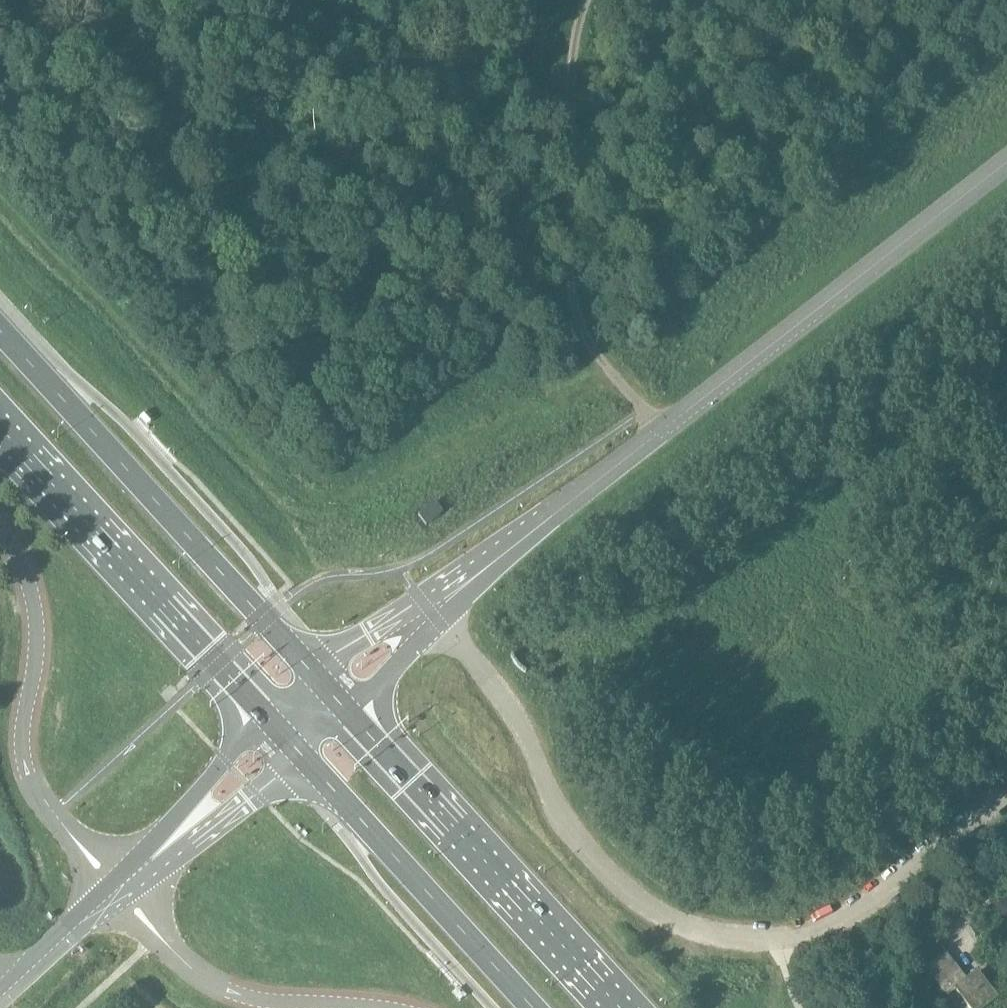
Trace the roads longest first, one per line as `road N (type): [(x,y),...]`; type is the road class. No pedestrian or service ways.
road 1 (residential): [(427,609),(527,732),(580,848),(633,897),(696,931),(783,938),(822,927),(887,889),(1006,796)]
road 2 (unclassified): [(541,521),(1006,161)]
road 3 (trunk): [(318,677),(0,331)]
road 4 (track): [(583,0),(563,206),(572,310),(608,369),(661,429)]
road 5 (track): [(225,426),(269,473),(307,490),(386,479),(620,383)]
road 6 (trunk): [(619,1007),(346,709)]
road 7 (unclassified): [(120,890),(30,783),(21,739),(35,613),(0,530)]
road 8 (trunk): [(0,428),(270,721)]
road 9 (trunk): [(300,753),(534,1007)]
road 10 (unclassified): [(278,1007),(224,995),(198,976),(120,890)]
road 11 (tertiary): [(2,996),(120,890)]
road 12 (unclassified): [(541,521),(427,609)]
road 13 (tertiary): [(270,721),(217,770),(191,827)]
road 14 (tertiary): [(191,827),(245,802),(300,753)]
road 15 (unclassified): [(427,609),(370,632),(318,677)]
road 16 (unclassified): [(346,709),(398,659),(427,609)]

